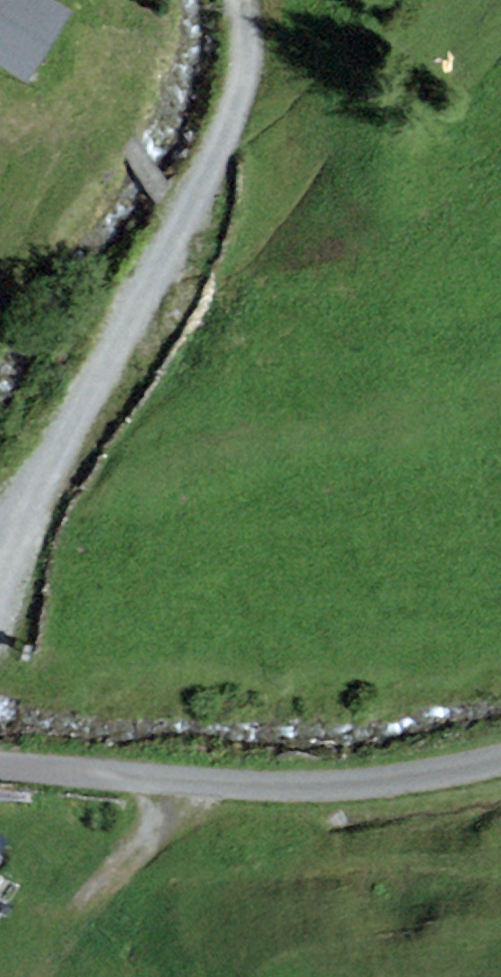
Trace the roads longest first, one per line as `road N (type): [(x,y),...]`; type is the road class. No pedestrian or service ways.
road 1 (track): [(0,668),(64,452),(124,326),(232,157),(248,75),(246,0)]
road 2 (unclassified): [(500,767),(324,786),(0,765)]
road 3 (track): [(104,0),(99,46),(140,145)]

